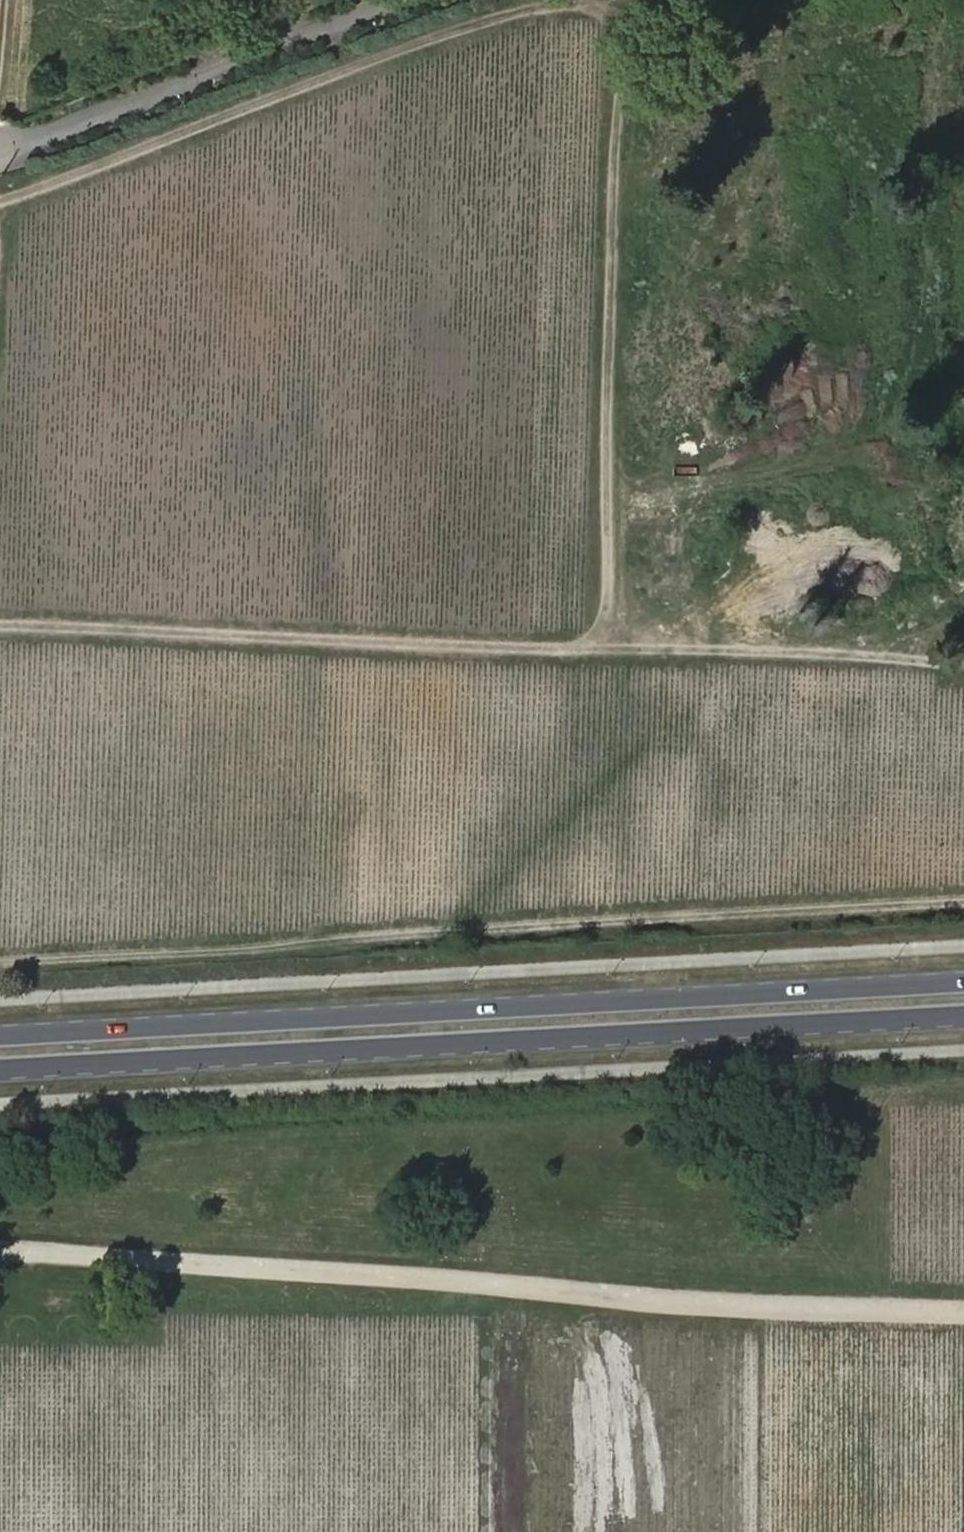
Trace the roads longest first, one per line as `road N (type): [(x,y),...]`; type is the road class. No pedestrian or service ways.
road 1 (track): [(0,626),(595,653),(615,0)]
road 2 (secondary): [(963,981),(0,1036)]
road 3 (secondary): [(0,1069),(963,1017)]
road 4 (track): [(587,0),(467,29),(0,199)]
road 5 (track): [(486,1285),(486,1531)]

